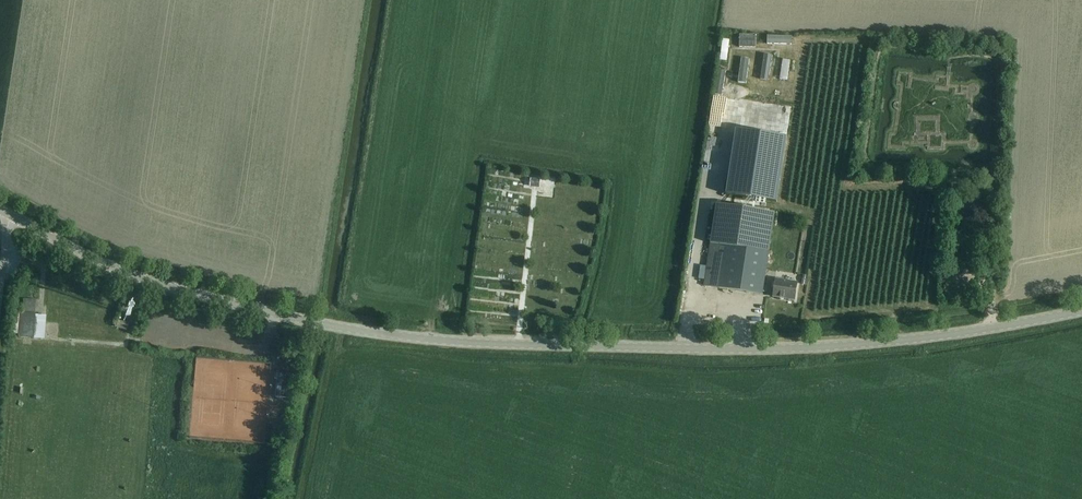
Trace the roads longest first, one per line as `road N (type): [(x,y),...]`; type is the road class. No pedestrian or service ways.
road 1 (tertiary): [(1081,311),(926,339),(748,349),(484,346),(247,308),(129,276),(9,213)]

